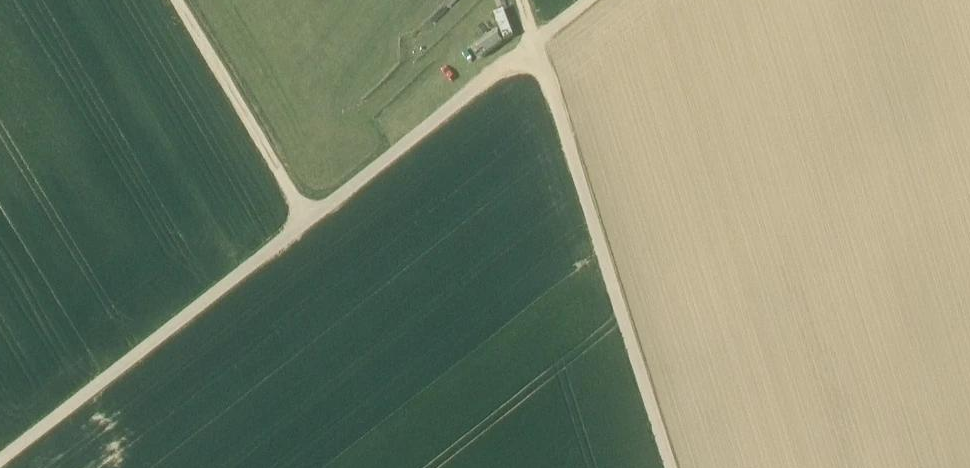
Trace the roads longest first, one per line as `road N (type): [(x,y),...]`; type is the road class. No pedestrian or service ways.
road 1 (track): [(674,467),(547,53)]
road 2 (track): [(17,467),(315,234)]
road 3 (track): [(547,53),(315,234)]
road 4 (track): [(315,234),(177,0)]

